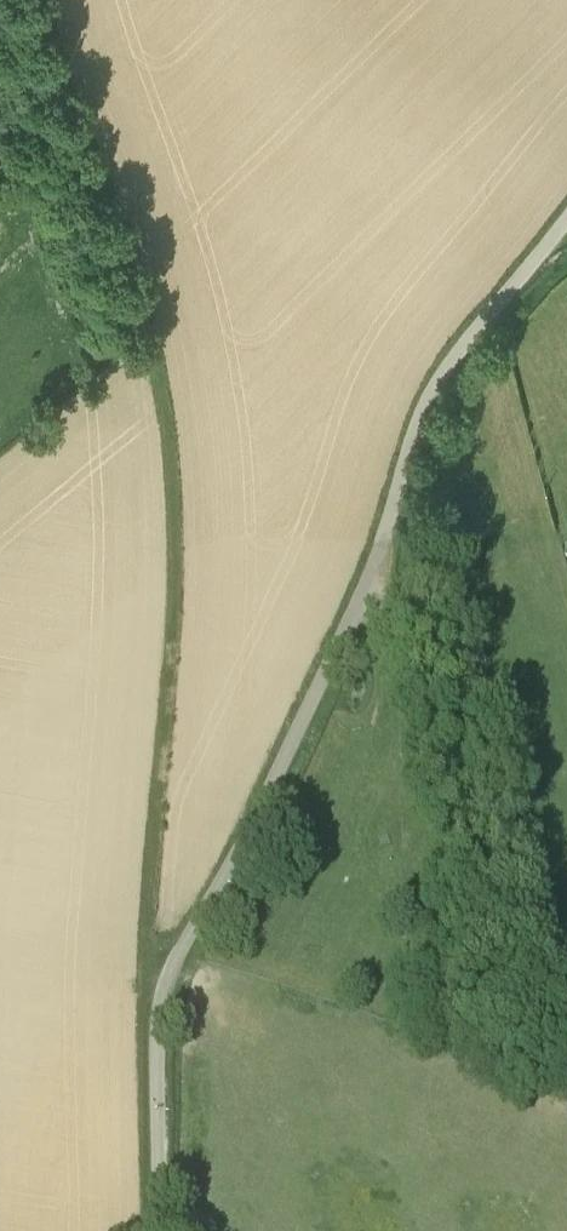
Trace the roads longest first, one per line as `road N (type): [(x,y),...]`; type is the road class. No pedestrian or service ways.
road 1 (unclassified): [(566,218),(439,378),(416,421),(360,593),(255,818),(169,969),(158,1014),(157,1230)]
road 2 (track): [(24,0),(160,401),(162,990)]

